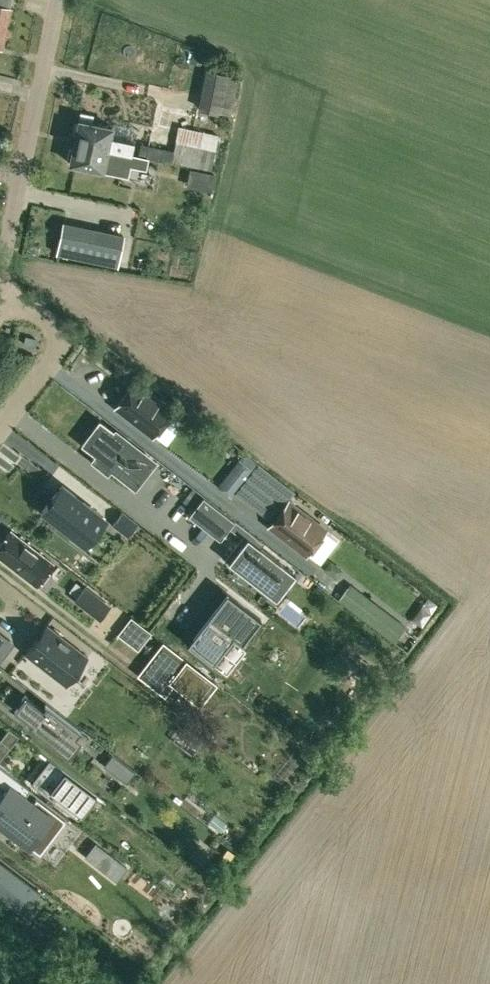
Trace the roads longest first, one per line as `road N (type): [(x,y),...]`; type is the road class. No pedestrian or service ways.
road 1 (unclassified): [(0,231),(48,0)]

